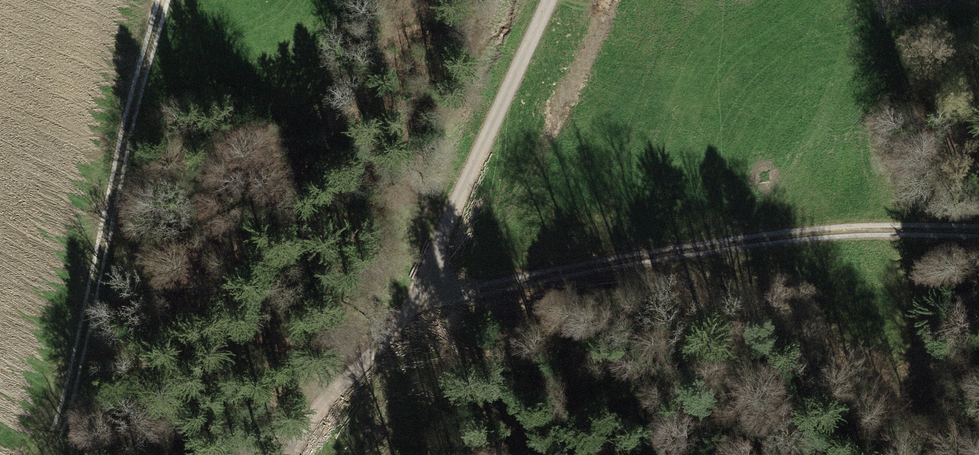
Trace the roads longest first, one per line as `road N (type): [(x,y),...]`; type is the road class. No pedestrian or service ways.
road 1 (track): [(418,297),(816,232),(978,232)]
road 2 (track): [(551,0),(418,297),(325,402),(294,454)]
road 3 (track): [(159,0),(69,398),(43,454)]

